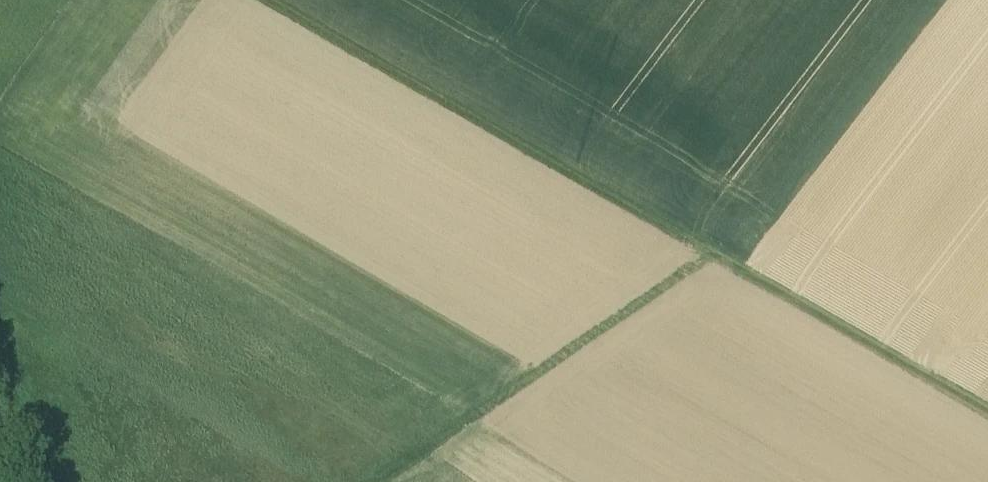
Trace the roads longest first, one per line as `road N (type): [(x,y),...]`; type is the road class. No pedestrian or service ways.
road 1 (track): [(386,481),(721,260),(273,0)]
road 2 (track): [(721,260),(987,414)]

